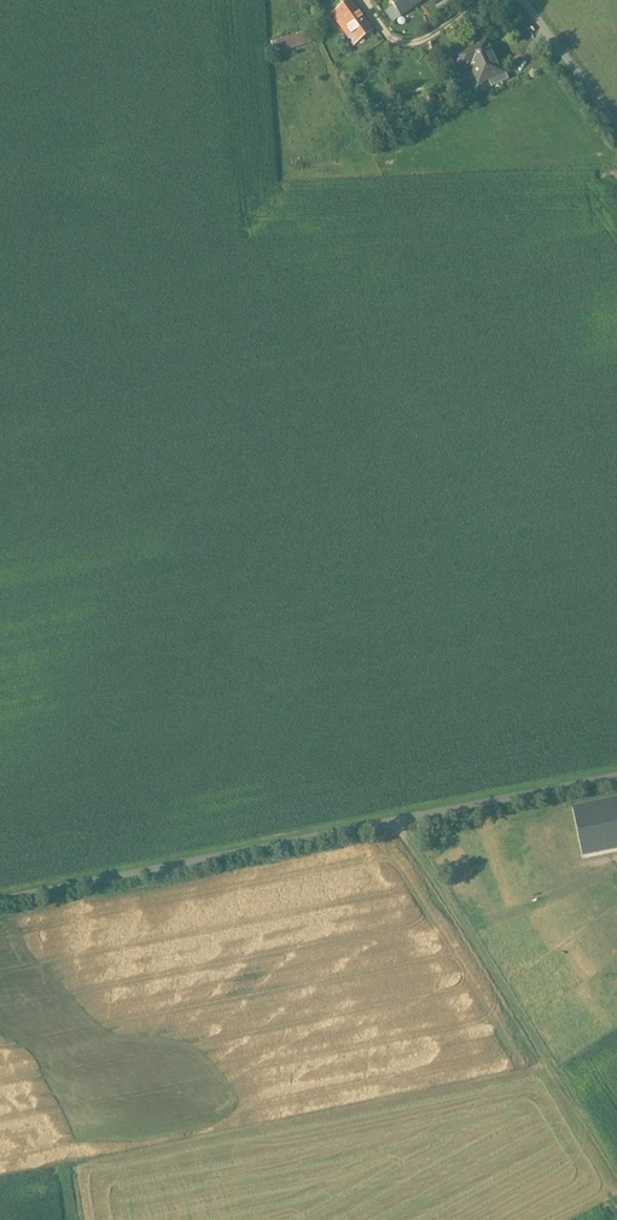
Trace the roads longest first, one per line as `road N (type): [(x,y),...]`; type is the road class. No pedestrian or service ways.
road 1 (unclassified): [(0,903),(616,778)]
road 2 (residential): [(529,0),(616,120)]

